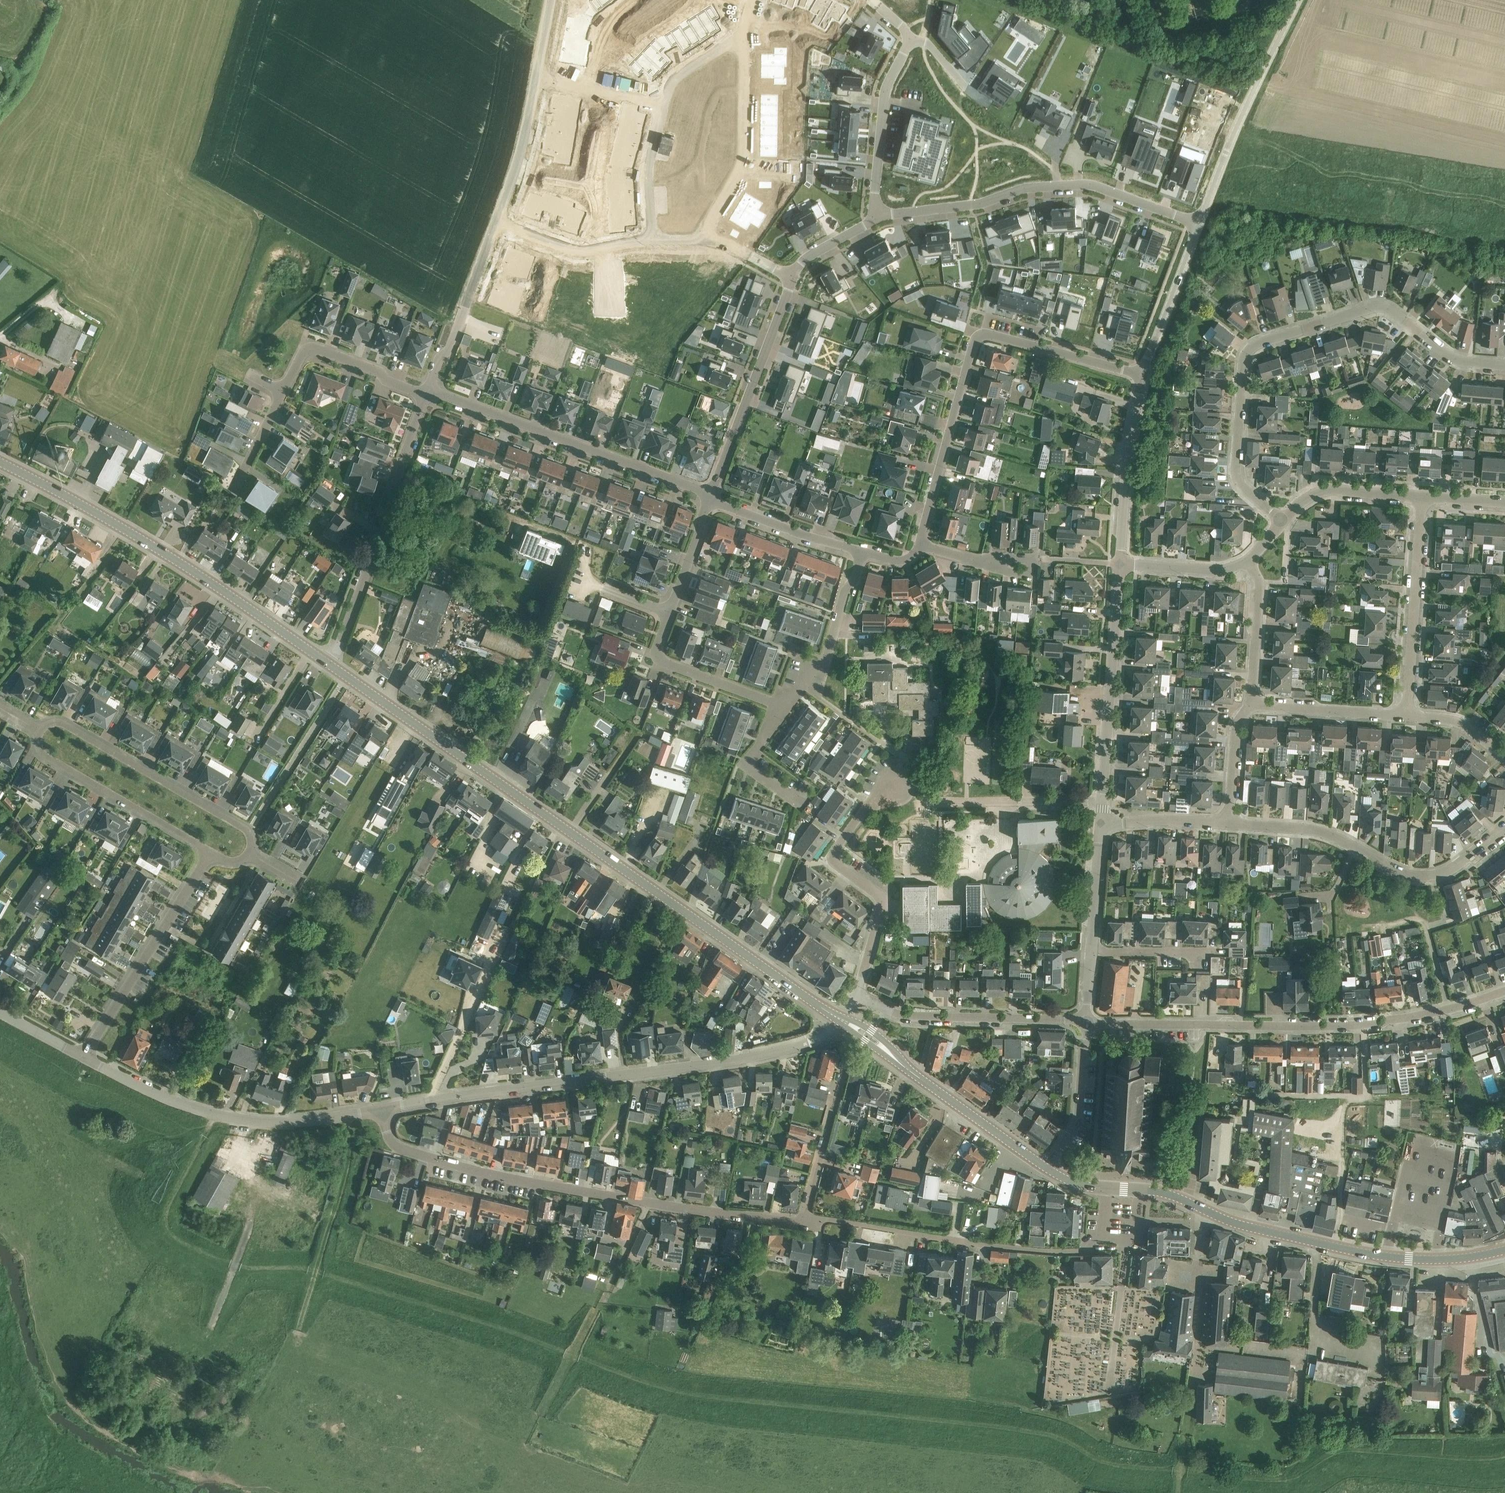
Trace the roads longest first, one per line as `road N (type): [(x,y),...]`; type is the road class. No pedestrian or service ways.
road 1 (primary): [(840,1020),(333,666)]
road 2 (residential): [(1284,522),(1242,487),(1237,469),(1244,357),(1253,345),(1382,306),(1458,361),(1504,365)]
road 3 (residential): [(840,1020),(809,1044),(770,1054),(384,1109)]
road 4 (residential): [(804,1220),(496,1176),(396,1146),(384,1109)]
road 5 (unclassified): [(1087,1023),(1382,1023),(1504,991)]
road 6 (primary): [(333,666),(174,559),(0,462)]
road 7 (residential): [(919,545),(973,347),(982,337),(1142,375)]
road 8 (residential): [(384,1109),(281,1121),(205,1113),(84,1057)]
road 9 (residential): [(1104,1235),(1082,1251),(1048,1250),(804,1220)]
road 10 (residential): [(785,706),(663,663),(656,649),(710,498)]
road 11 (residential): [(429,390),(710,498)]
road 12 (residential): [(1504,827),(1446,871),(1420,877),(1329,833),(1230,824)]
road 13 (residential): [(236,486),(307,349),(379,370),(385,380),(426,397)]
road 14 (unclassified): [(333,666),(426,397)]
road 15 (residential): [(249,853),(248,831),(61,723),(40,732)]
road 16 (unclassified): [(1199,224),(1298,0)]
road 17 (residential): [(84,1057),(211,853)]
road 18 (unclassified): [(1102,802),(1120,564)]
road 19 (residential): [(710,498),(793,277)]
road 20 (residential): [(1435,1260),(1453,1153),(1415,1146),(1395,1230)]
road 21 (residential): [(1087,1023),(902,1014),(858,995)]
road 22 (residential): [(867,805),(835,856),(885,899),(858,995)]
road 23 (residential): [(1407,717),(1423,495)]
road 24 (track): [(345,1115),(347,1168),(297,1329)]
road 25 (residential): [(40,732),(47,757),(211,853)]
road 26 (residential): [(701,240),(745,161),(738,40)]
road 27 (residential): [(804,1220),(855,1034)]
road 28 (primary): [(1388,1257),(1203,1209)]
road 29 (unclassified): [(1120,564),(1127,445),(1142,375)]
road 30 (unclassified): [(429,390),(499,220)]
road 31 (residential): [(877,215),(1056,184)]
road 32 (residential): [(913,43),(884,88),(877,215)]
road 33 (residential): [(785,706),(827,662),(863,552)]
road 34 (primary): [(1049,1169),(905,1067)]
road 35 (residential): [(1203,1209),(1196,1381)]
road 36 (residential): [(499,220),(567,249),(658,241)]
road 37 (residential): [(710,498),(817,542),(863,552)]
road 38 (unclassified): [(1142,375),(1199,224)]
road 39 (residential): [(1407,717),(1251,704)]
road 40 (unclassified): [(1049,1169),(1079,1119),(1087,1023)]
road 41 (residential): [(1056,184),(1090,184),(1199,224)]
road 42 (residential): [(1284,522),(1315,494),(1423,495)]
road 43 (unclassified): [(499,220),(522,158),(538,76)]
road 44 (residential): [(1251,704),(1260,582),(1247,562)]
road 45 (residential): [(803,807),(745,766),(785,706)]
road 46 (residential): [(658,241),(648,173),(665,107)]
road 47 (residential): [(538,76),(665,107)]
road 48 (residential): [(1230,824),(1100,825)]
road 49 (residential): [(1120,564),(1220,572),(1247,562)]
road 50 (unclassified): [(1091,951),(1100,825)]
road 51 (residential): [(1230,824),(1235,729),(1251,704)]
road 52 (residential): [(1214,951),(1091,951)]
road 53 (residential): [(867,805),(908,795),(911,780),(891,772),(869,802)]

